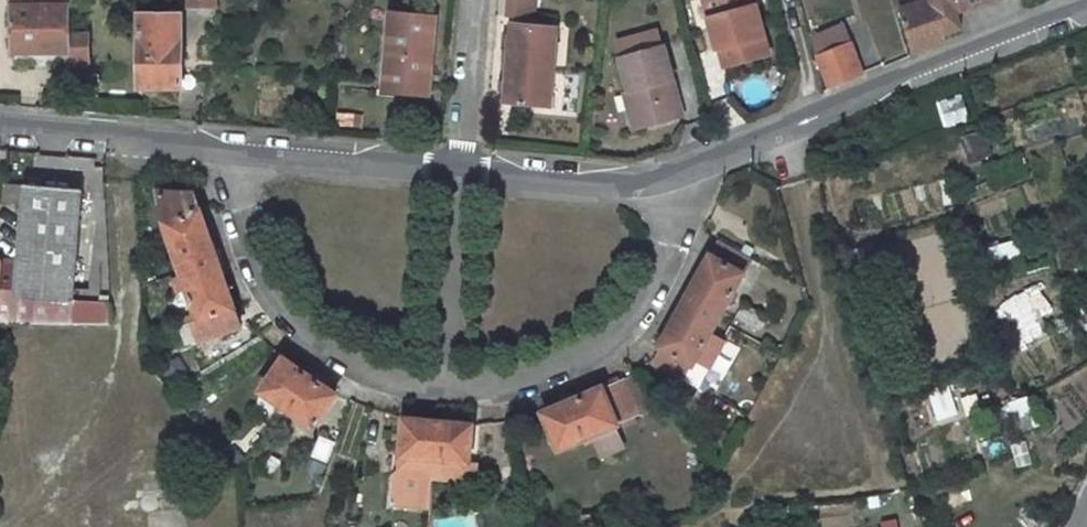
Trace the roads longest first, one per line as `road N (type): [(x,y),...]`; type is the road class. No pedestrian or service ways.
road 1 (unclassified): [(1086,9),(673,162)]
road 2 (residential): [(442,382),(489,383),(523,373),(595,339),(627,313),(669,243),(673,162)]
road 3 (residential): [(229,151),(250,241),(289,314),(364,363),(442,382)]
road 4 (unclassified): [(463,169),(229,151)]
road 5 (unclassified): [(229,151),(0,130)]
road 6 (unclassified): [(673,162),(620,182),(463,169)]
road 7 (residential): [(463,169),(442,382)]
road 8 (residential): [(476,0),(463,169)]

